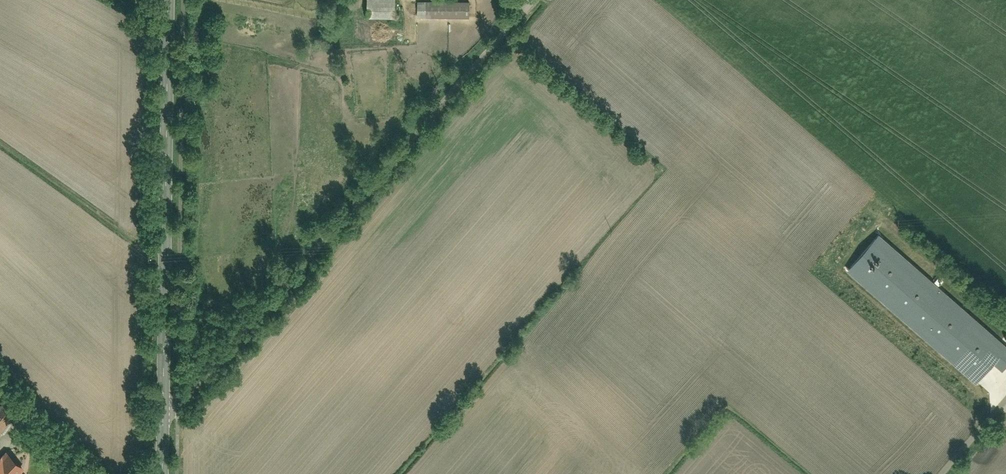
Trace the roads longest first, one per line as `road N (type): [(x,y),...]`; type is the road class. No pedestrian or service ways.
road 1 (residential): [(162,397),(377,187),(537,0)]
road 2 (tertiary): [(162,397),(169,0)]

